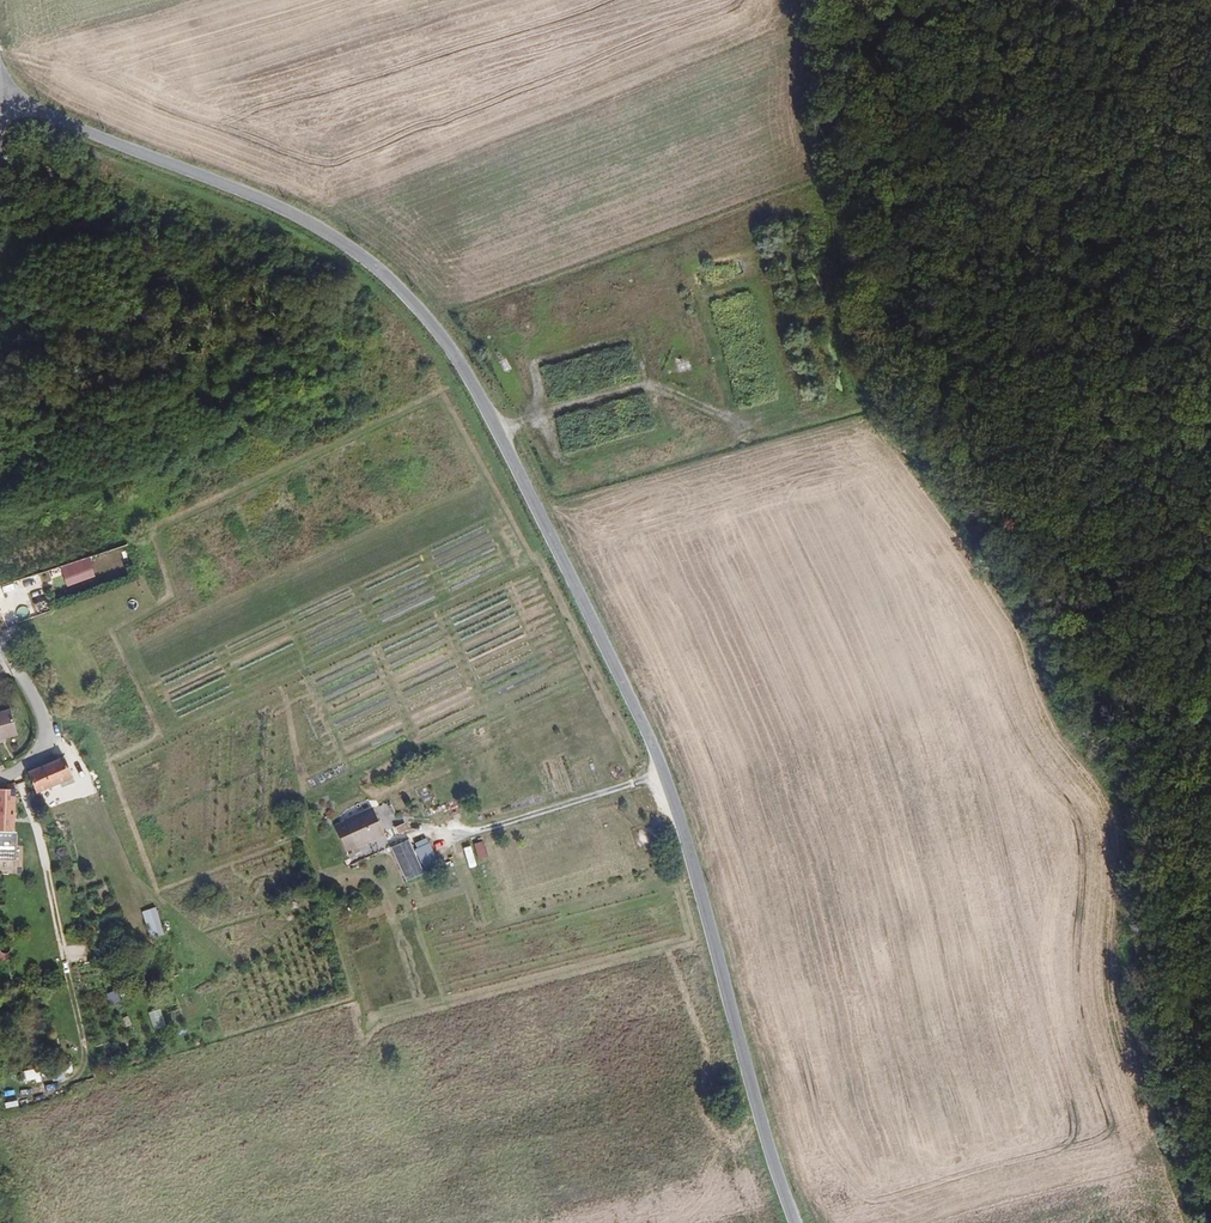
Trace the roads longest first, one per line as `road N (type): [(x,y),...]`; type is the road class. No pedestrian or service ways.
road 1 (residential): [(0,95),(25,113),(318,229),(391,283),(448,350),(664,772),(796,1222)]

